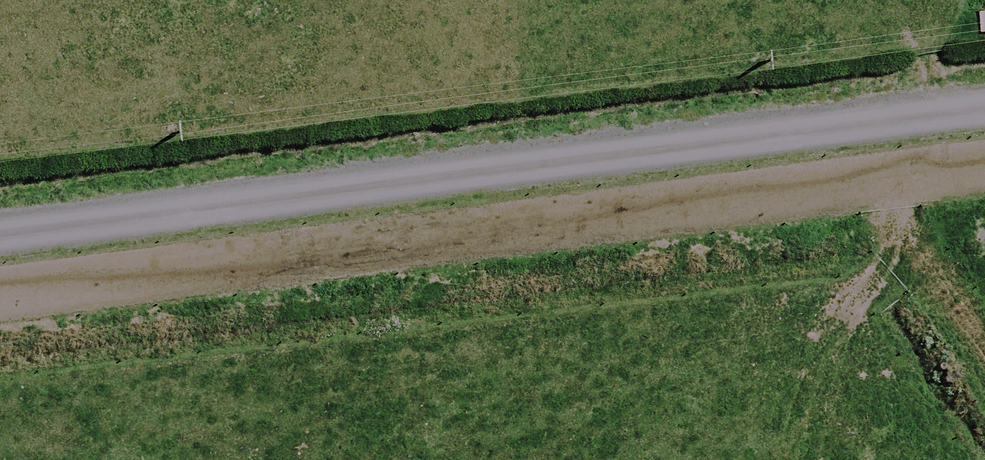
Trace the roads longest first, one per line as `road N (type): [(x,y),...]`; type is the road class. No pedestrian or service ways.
road 1 (unclassified): [(984,91),(0,222)]
road 2 (track): [(0,295),(984,165)]

